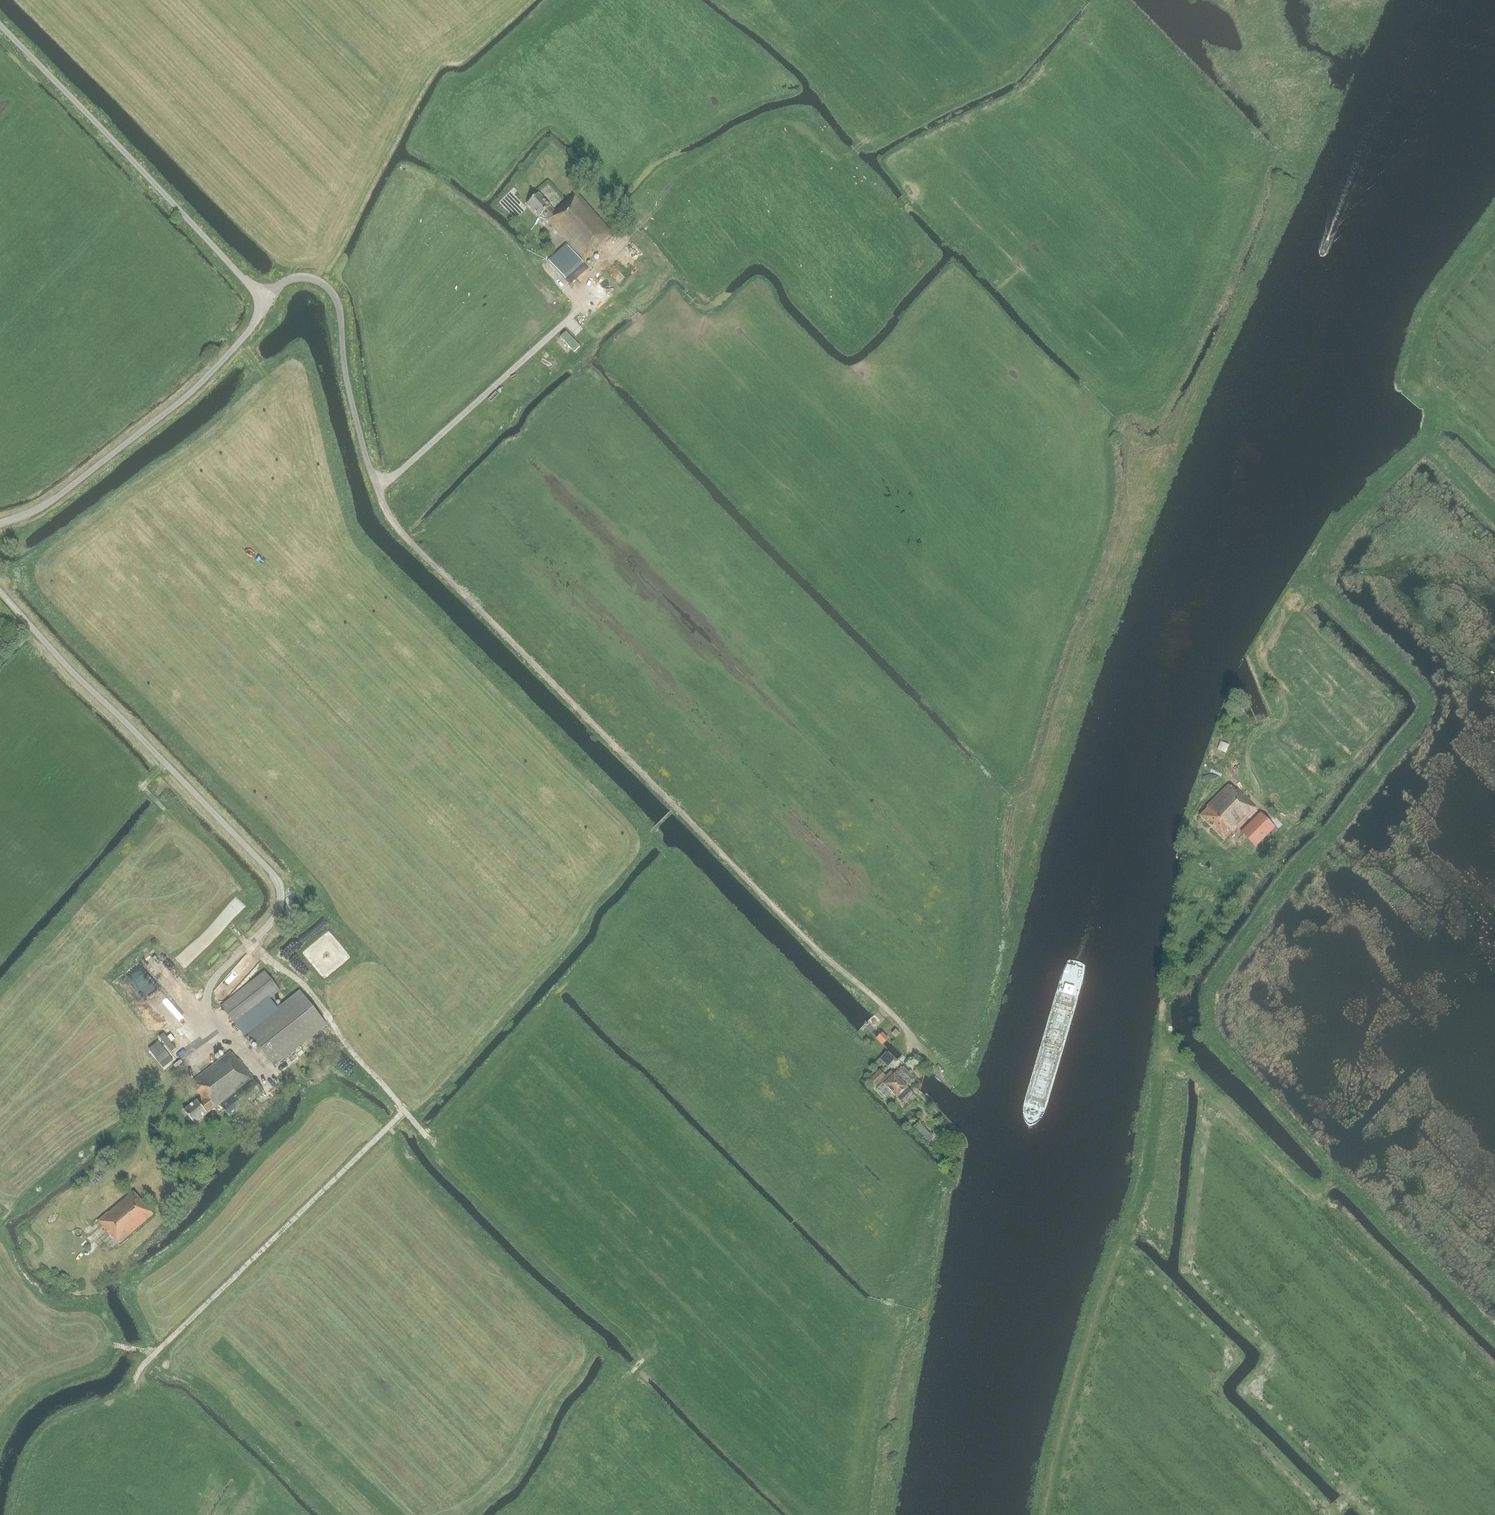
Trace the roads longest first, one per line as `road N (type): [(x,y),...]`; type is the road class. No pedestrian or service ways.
road 1 (unclassified): [(255,940),(279,907),(276,879),(0,592)]
road 2 (unclassified): [(269,301),(0,25)]
road 3 (track): [(405,1110),(135,1379)]
road 4 (unclassified): [(0,523),(55,498),(187,396),(269,301)]
road 5 (unclassified): [(269,301),(280,285),(302,277),(320,281),(338,300),(348,384),(377,489)]
road 6 (track): [(427,1137),(304,984),(250,945)]

